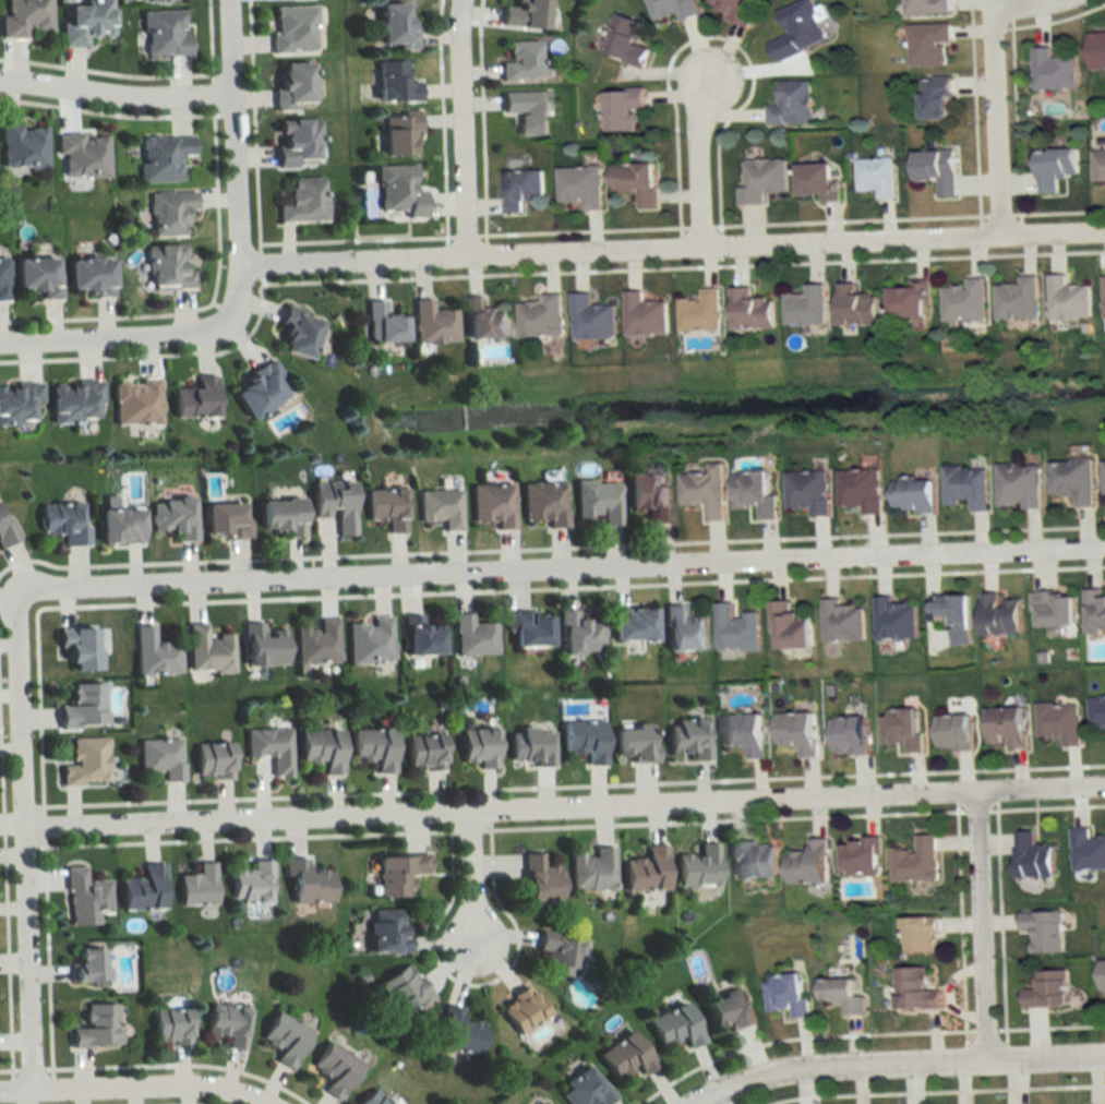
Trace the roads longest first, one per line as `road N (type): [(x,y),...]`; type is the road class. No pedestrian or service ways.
road 1 (residential): [(17,589),(1104,543)]
road 2 (residential): [(27,821),(1104,782)]
road 3 (residential): [(243,260),(1104,228)]
road 4 (residential): [(35,1085),(17,589)]
road 5 (residential): [(694,1103),(748,1077),(798,1066),(1104,1052)]
road 6 (residential): [(232,0),(243,260),(232,311)]
road 7 (residential): [(0,1086),(207,1081),(276,1103)]
road 8 (residential): [(980,787),(989,1057)]
road 9 (residential): [(459,0),(456,67),(470,252)]
road 10 (residential): [(0,341),(206,332),(232,311)]
road 11 (residential): [(235,89),(137,96),(0,83)]
road 12 (residential): [(988,0),(1002,232)]
road 13 (residential): [(702,243),(699,63)]
road 14 (residential): [(475,805),(479,939)]

